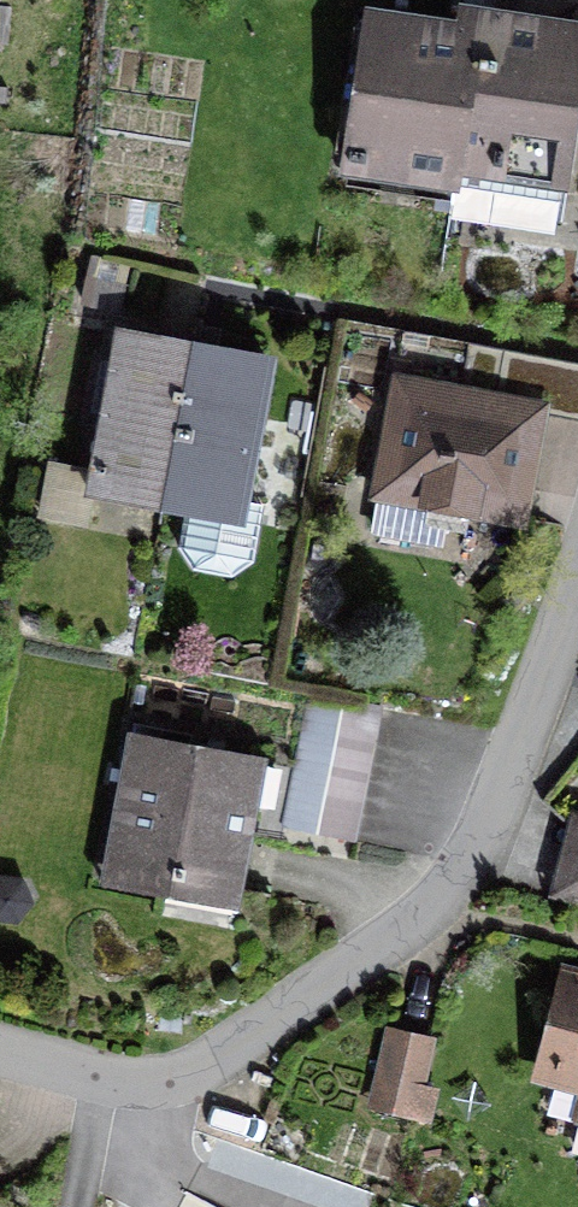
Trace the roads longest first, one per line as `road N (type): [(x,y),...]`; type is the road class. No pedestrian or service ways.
road 1 (residential): [(577,594),(479,855),(416,931),(250,1052),(189,1083),(143,1090),(0,1042)]

